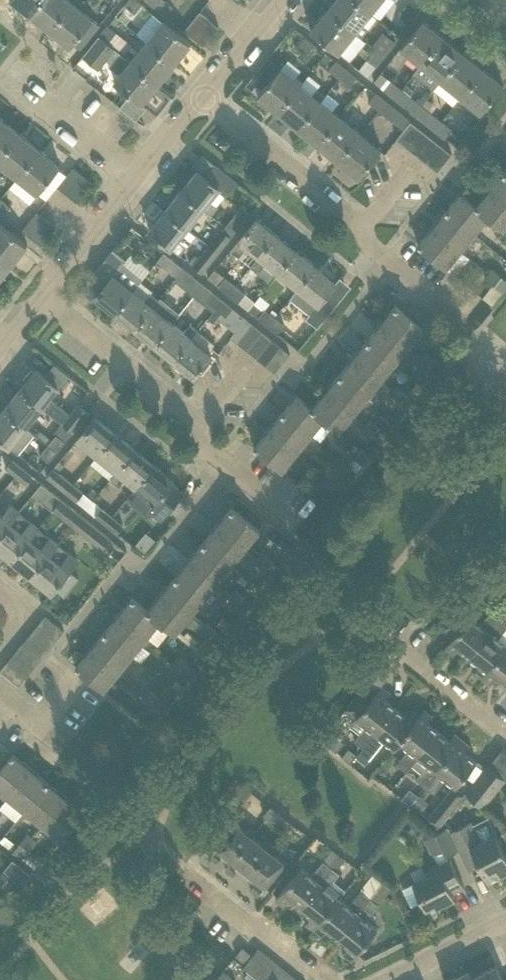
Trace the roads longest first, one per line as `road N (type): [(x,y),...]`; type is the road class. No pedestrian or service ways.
road 1 (residential): [(363,229),(201,97)]
road 2 (residential): [(197,425),(43,293)]
road 3 (residential): [(318,979),(186,876)]
road 4 (unclassified): [(43,293),(139,174)]
road 5 (residential): [(505,734),(389,641)]
road 6 (residential): [(302,524),(216,456),(197,425)]
road 7 (unclassified): [(377,979),(505,918)]
road 8 (residential): [(457,313),(383,255),(363,229)]
road 9 (unclassified): [(201,97),(279,0)]
road 10 (residential): [(139,174),(45,99)]

